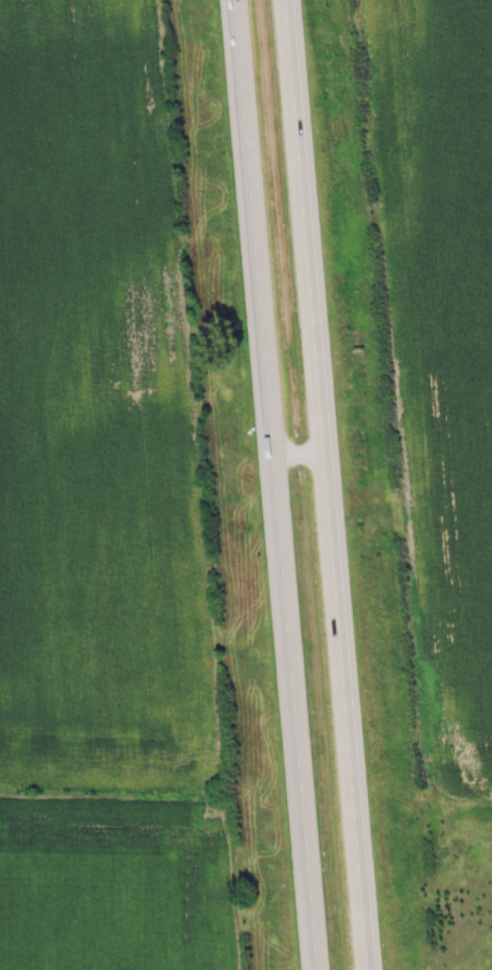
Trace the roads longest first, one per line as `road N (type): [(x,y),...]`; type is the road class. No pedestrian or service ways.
road 1 (motorway): [(370,969),(287,0)]
road 2 (motorway): [(235,0),(315,969)]

